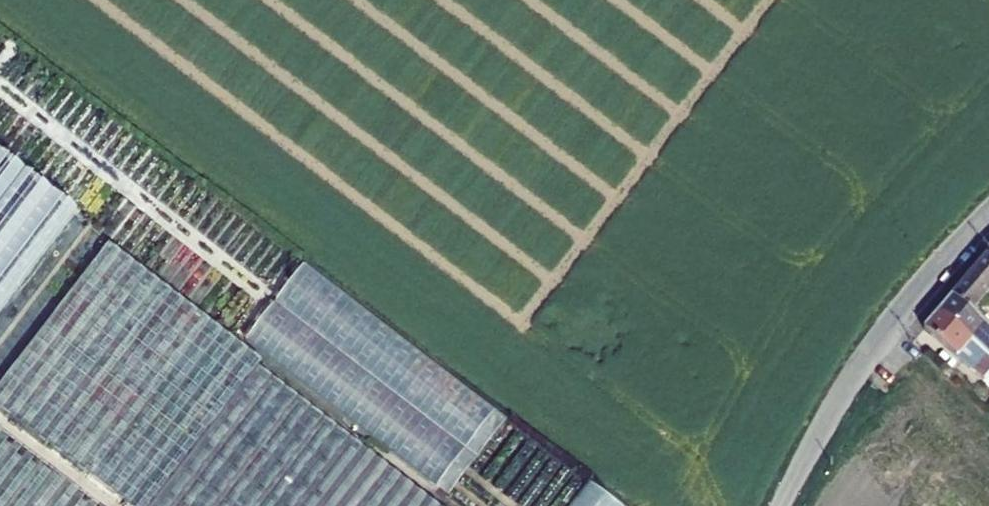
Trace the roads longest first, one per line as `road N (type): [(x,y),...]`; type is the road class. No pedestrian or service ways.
road 1 (unclassified): [(988,215),(868,352),(780,505)]

